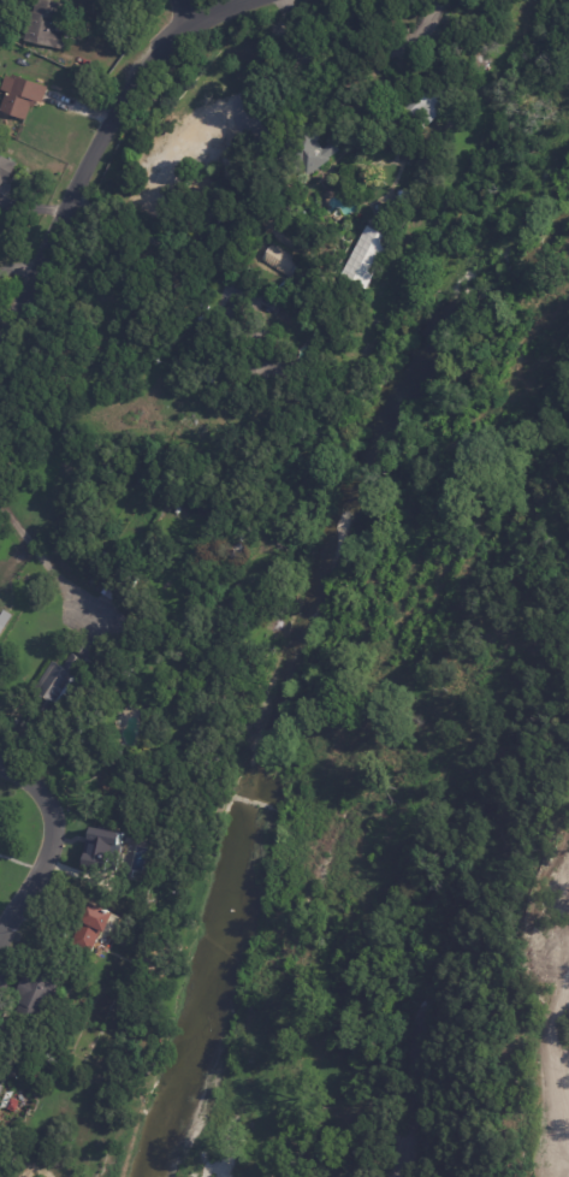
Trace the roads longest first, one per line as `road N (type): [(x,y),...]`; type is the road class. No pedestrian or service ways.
road 1 (residential): [(247,0),(191,18),(113,126),(0,361)]
road 2 (residential): [(0,784),(37,804),(43,827),(0,942)]

